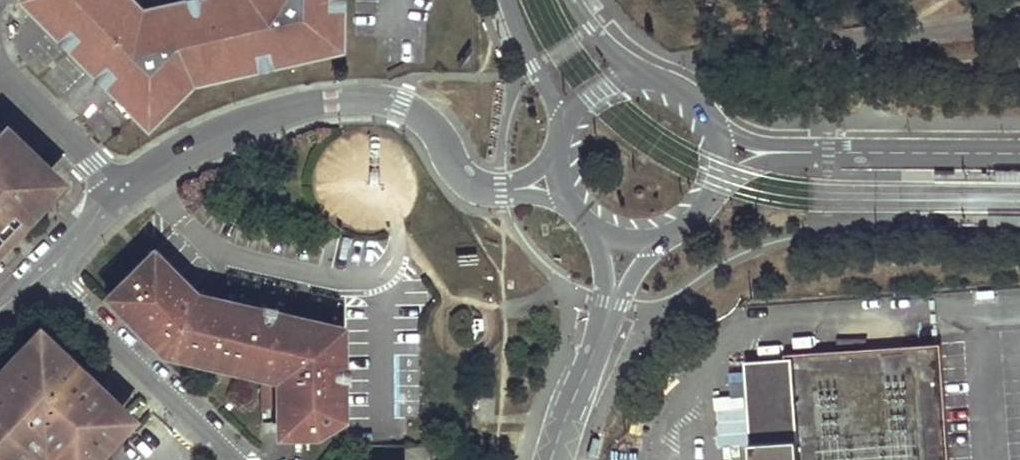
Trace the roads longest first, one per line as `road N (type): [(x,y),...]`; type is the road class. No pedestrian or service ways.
road 1 (residential): [(502,190),(467,181),(425,120),(379,100),(258,119),(127,194)]
road 2 (residential): [(242,459),(45,267)]
road 3 (tertiary): [(1019,156),(800,152)]
road 4 (residential): [(0,67),(127,194)]
road 5 (secondary): [(552,459),(612,303)]
road 6 (secondary): [(508,0),(561,128)]

